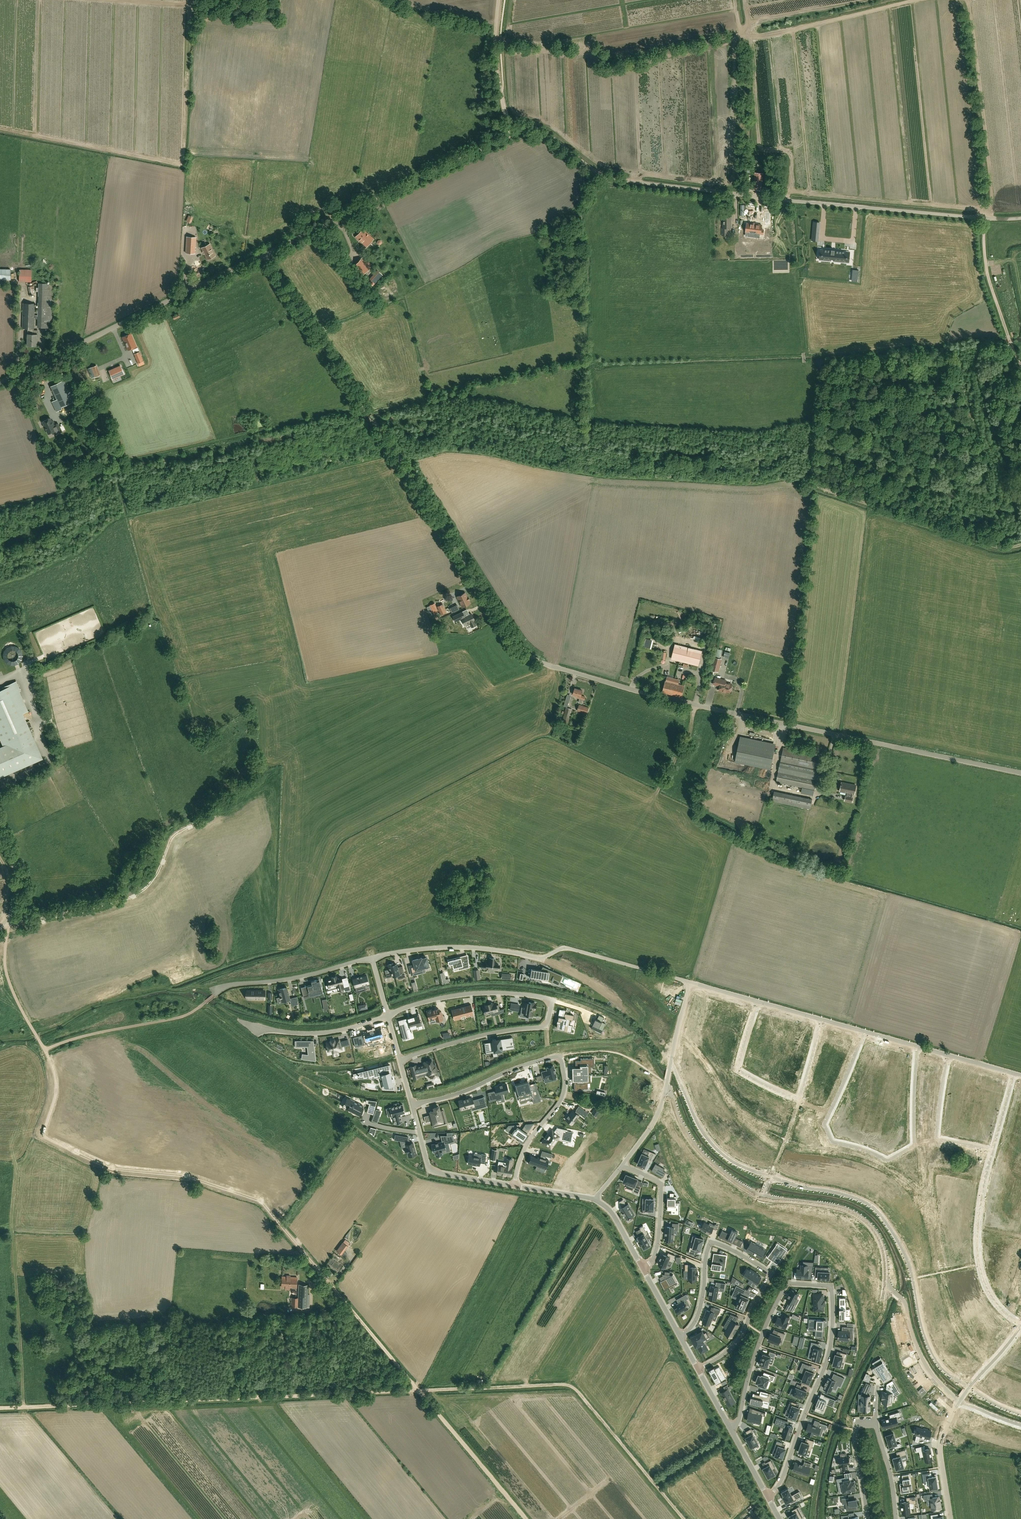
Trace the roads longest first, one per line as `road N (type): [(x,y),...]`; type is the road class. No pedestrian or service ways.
road 1 (unclassified): [(1020,772),(620,686),(530,656),(264,254)]
road 2 (residential): [(670,1067),(702,1133),(736,1165),(874,1208),(906,1257),(935,1357),(971,1385)]
road 3 (unclassified): [(1020,218),(744,196),(594,170)]
road 4 (residential): [(768,1495),(780,1487),(829,1355),(832,1286),(786,1283),(730,1426)]
road 5 (track): [(418,1392),(0,1409)]
road 6 (residential): [(665,1089),(685,1134),(720,1173),(763,1197),(832,1206),(862,1218),(880,1240),(886,1287),(900,1298)]
road 7 (unclassified): [(399,1060),(547,1026),(552,1000),(469,994),(388,1016)]
road 8 (track): [(197,0),(177,164),(0,131)]
road 9 (unclassified): [(691,982),(567,948),(540,958),(446,947),(372,958)]
road 10 (track): [(683,1518),(572,1387),(418,1392)]
road 11 (residential): [(865,1031),(827,1122),(833,1141),(888,1159),(914,1141),(918,1046)]
road 12 (residential): [(411,1105),(559,1055),(561,1098),(526,1144),(513,1185)]
road 13 (residential): [(699,1369),(742,1336),(772,1273),(709,1240),(698,1310),(681,1336)]
road 14 (unclassified): [(0,383),(264,254)]
road 15 (unclassified): [(264,254),(510,134)]
road 16 (track): [(418,1392),(263,1204)]
road 17 (residential): [(761,1002),(738,1070),(796,1099),(821,1019)]
road 18 (track): [(817,489),(989,547),(1020,546)]
road 19 (track): [(744,196),(747,75),(737,0)]
road 20 (residential): [(993,1150),(977,1252),(996,1301),(1020,1323)]
road 21 (track): [(526,1518),(418,1392)]
road 22 (unclassified): [(372,958),(216,994)]
road 23 (track): [(567,948),(431,910)]
road 24 (unclassified): [(388,1016),(328,1032),(250,1027)]
road 25 (residential): [(993,1150),(939,1138),(949,1055)]
road 26 (unclassified): [(510,134),(495,54),(499,0)]
road 27 (residential): [(643,1268),(658,1243),(660,1183),(623,1165)]
road 28 (residential): [(950,1518),(940,1449),(960,1401)]
road 29 (residential): [(960,1401),(925,1363),(900,1298)]

